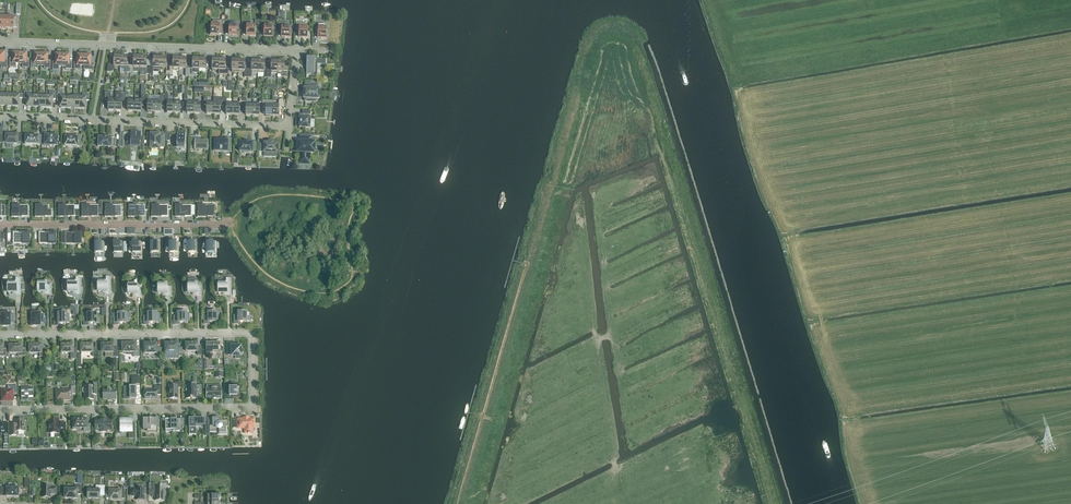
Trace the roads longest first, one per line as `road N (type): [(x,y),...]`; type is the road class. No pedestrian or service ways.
road 1 (residential): [(0,335),(252,332),(253,408),(0,411)]
road 2 (residential): [(297,51),(0,41)]
road 3 (residential): [(288,126),(0,117)]
road 4 (residential): [(0,226),(228,226)]

